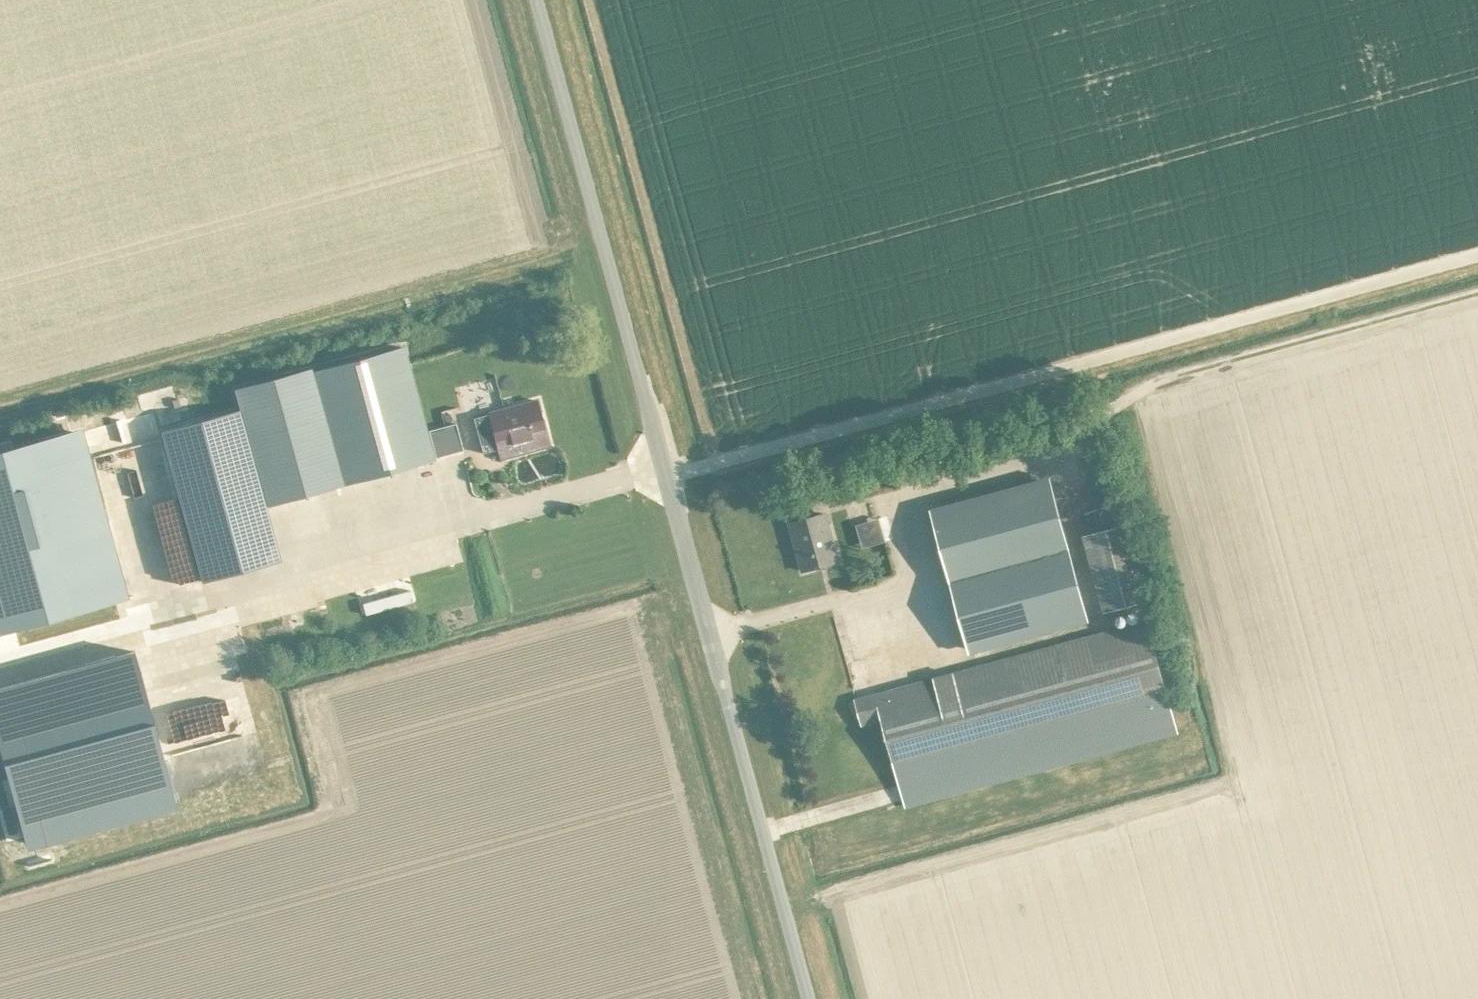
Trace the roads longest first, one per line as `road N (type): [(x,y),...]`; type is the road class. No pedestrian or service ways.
road 1 (unclassified): [(794,998),(632,426),(525,0)]

